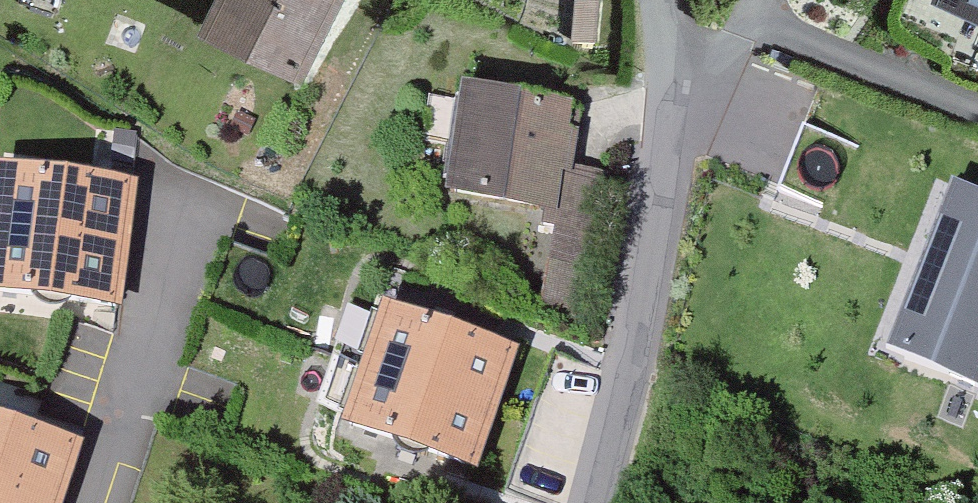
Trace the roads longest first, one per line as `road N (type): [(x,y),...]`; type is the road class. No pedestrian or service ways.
road 1 (residential): [(663,0),(680,98),(603,502)]

